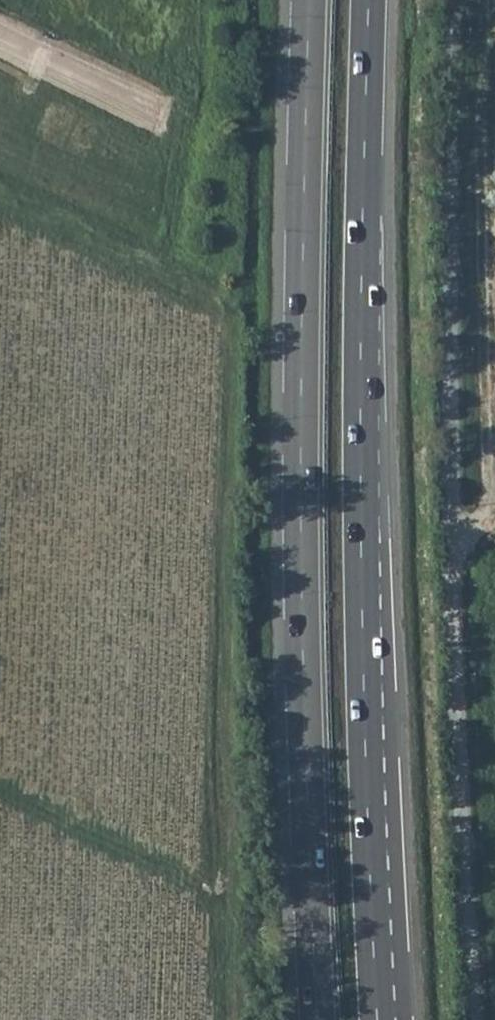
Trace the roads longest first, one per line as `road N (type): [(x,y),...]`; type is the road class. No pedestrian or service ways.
road 1 (trunk): [(309,0),(302,645),(318,1019)]
road 2 (trunk): [(378,1019),(360,479),(368,0)]

